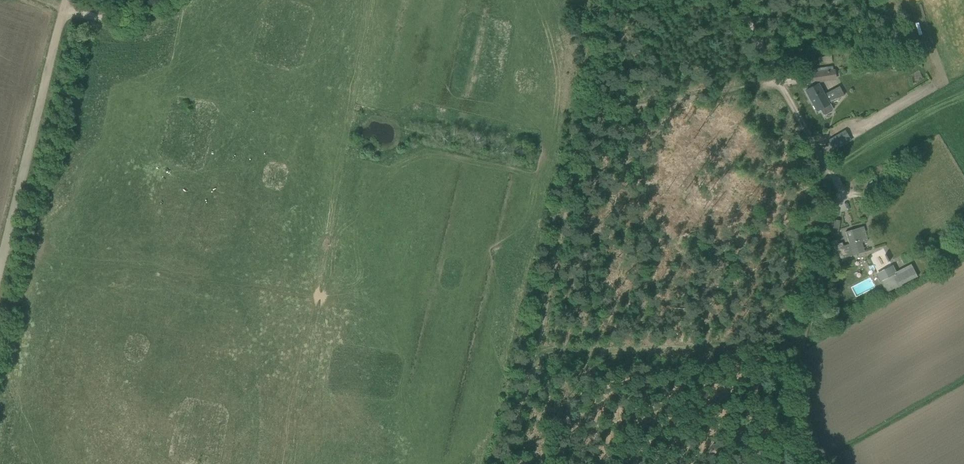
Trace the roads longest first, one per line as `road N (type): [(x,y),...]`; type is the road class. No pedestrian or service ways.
road 1 (track): [(743,0),(832,187),(802,339),(794,350),(549,348)]
road 2 (track): [(786,90),(573,129),(549,348),(508,463)]
road 3 (track): [(0,255),(63,9)]

